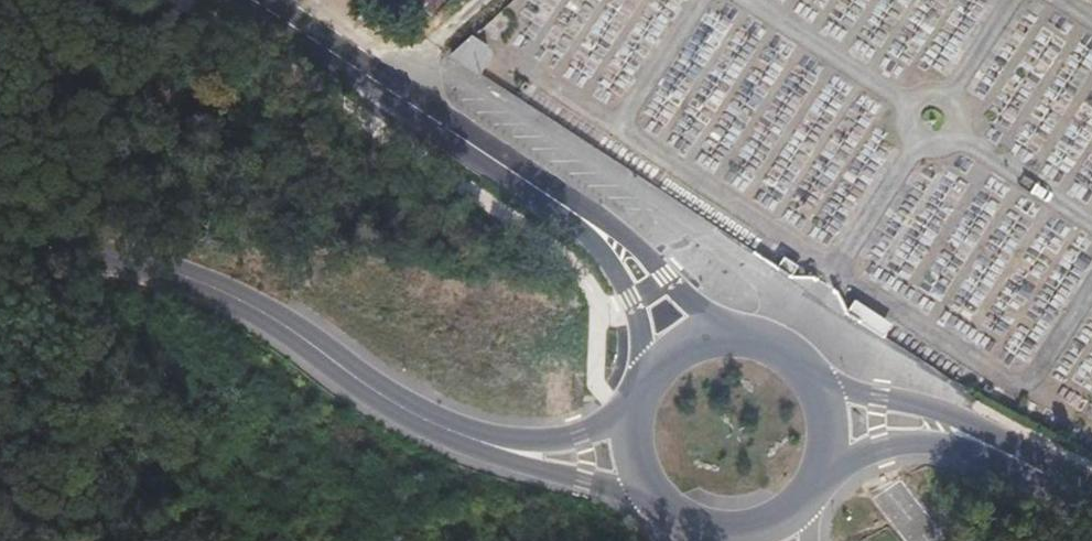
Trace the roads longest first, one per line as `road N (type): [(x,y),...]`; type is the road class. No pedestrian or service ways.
road 1 (tertiary): [(0,237),(146,263),(199,283),(256,309),(393,406),(469,440)]
road 2 (tertiary): [(250,0),(564,204)]
road 3 (tertiary): [(750,334),(692,302),(564,204)]
road 4 (tertiary): [(1016,458),(946,417),(811,371)]
road 5 (tertiary): [(564,204),(634,299),(647,364),(642,402)]
road 6 (tertiary): [(469,440),(537,472),(675,503)]
road 7 (tertiary): [(820,470),(881,443),(912,440),(1016,458)]
road 8 (tertiary): [(640,412),(565,440),(469,440)]
road 9 (tertiary): [(675,503),(705,518),(745,522),(784,509),(820,470)]
road 10 (tertiary): [(750,334),(691,342),(660,367),(642,402)]

